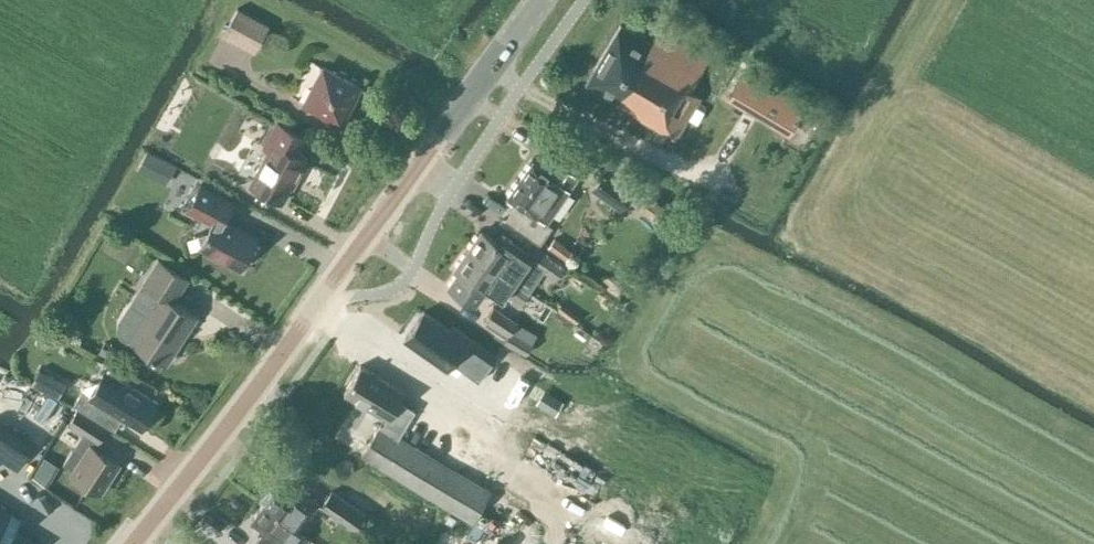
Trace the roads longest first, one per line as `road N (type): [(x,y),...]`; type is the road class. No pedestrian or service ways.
road 1 (secondary): [(135,543),(540,0)]

